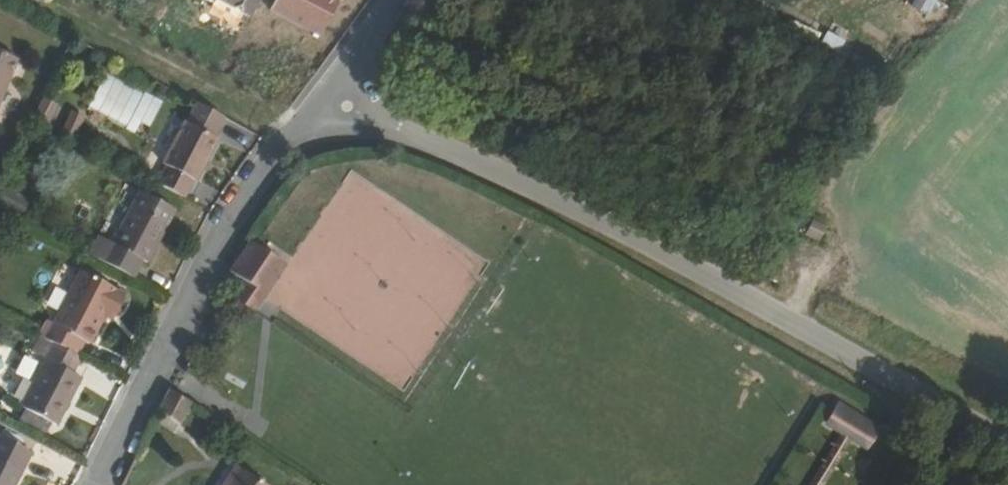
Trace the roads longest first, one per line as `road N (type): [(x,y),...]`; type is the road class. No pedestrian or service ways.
road 1 (residential): [(341,99),(786,318),(1007,440)]
road 2 (residential): [(82,484),(236,208),(341,99)]

